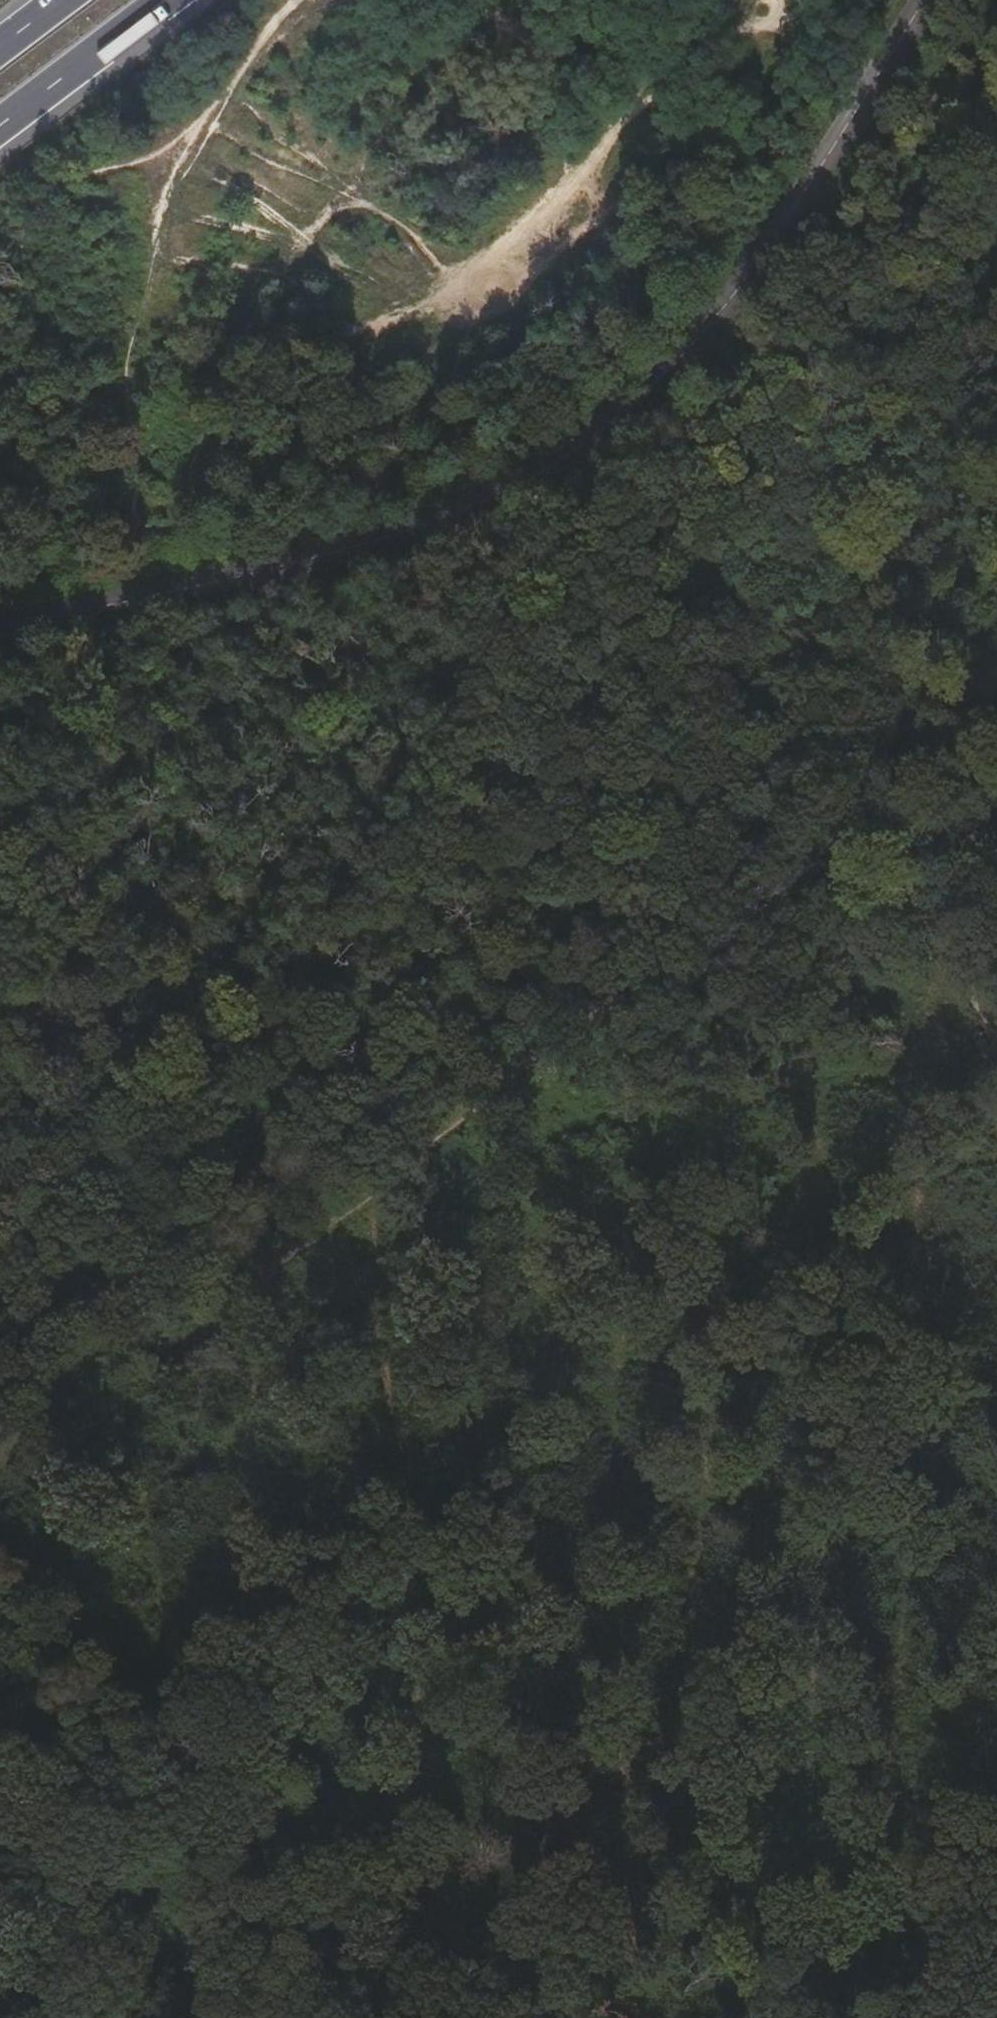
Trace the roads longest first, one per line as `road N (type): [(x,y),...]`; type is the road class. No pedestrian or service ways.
road 1 (tertiary): [(0,632),(204,590),(418,529),(577,454),(678,369),(732,300),(927,0)]
road 2 (track): [(851,796),(369,1201),(0,1527)]
road 3 (track): [(996,1039),(917,938),(851,796)]
road 4 (trunk): [(0,124),(164,0)]
road 5 (track): [(718,908),(808,906),(917,938)]
road 6 (track): [(851,796),(996,677)]

